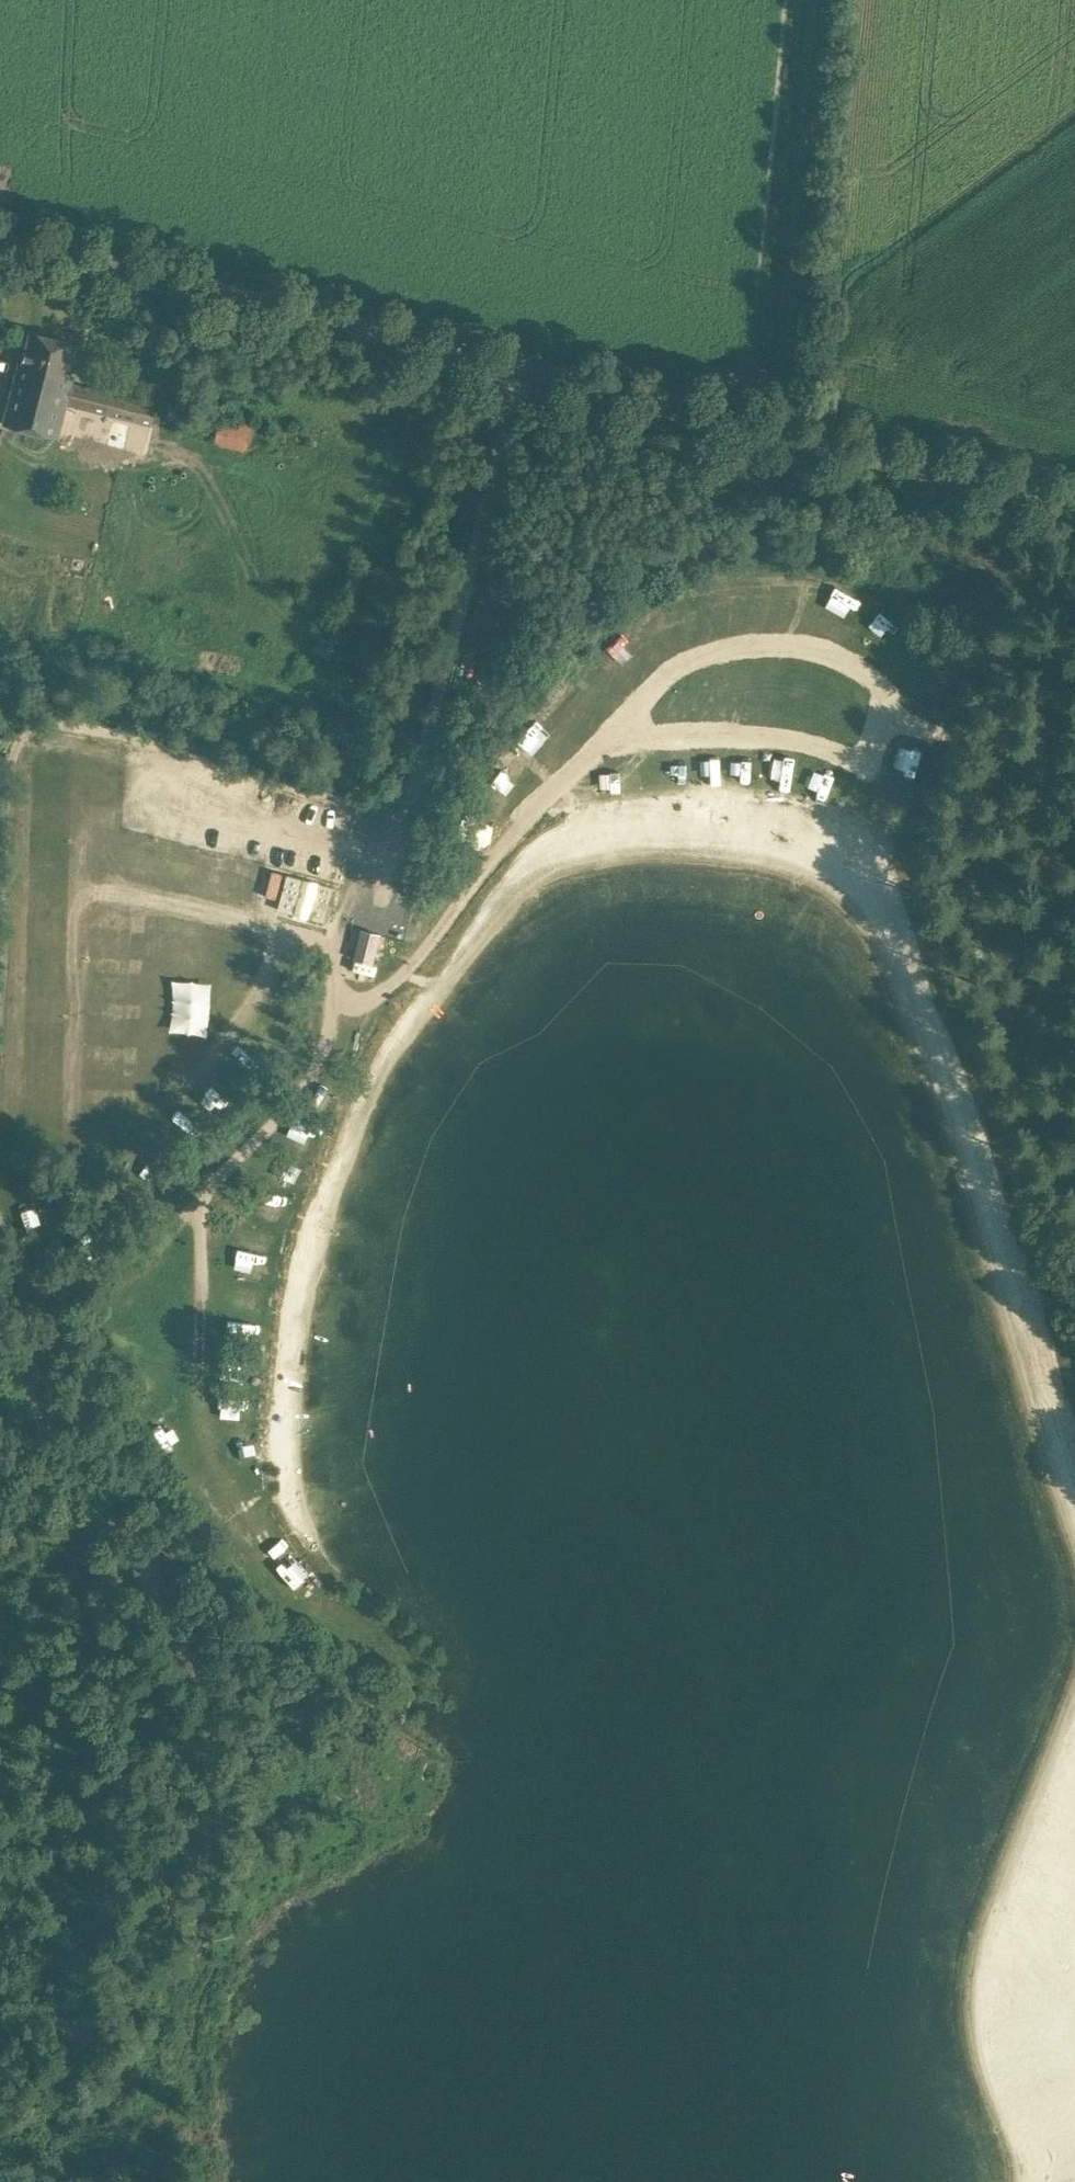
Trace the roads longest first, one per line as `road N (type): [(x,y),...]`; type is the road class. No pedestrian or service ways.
road 1 (tertiary): [(1074,508),(0,239)]
road 2 (track): [(0,2111),(101,2030),(143,1967),(220,1792),(224,1732),(208,1672),(25,1402),(22,1372),(61,1343),(63,1309),(0,1221)]
road 3 (track): [(0,1107),(14,808),(30,738),(58,727),(361,813),(352,872)]
road 4 (track): [(223,1480),(221,1373),(254,1206),(285,1147),(313,1117),(365,996)]
road 5 (track): [(254,1206),(191,1267),(170,1309),(167,1346),(179,1387),(244,1517),(279,1571),(307,1592)]

